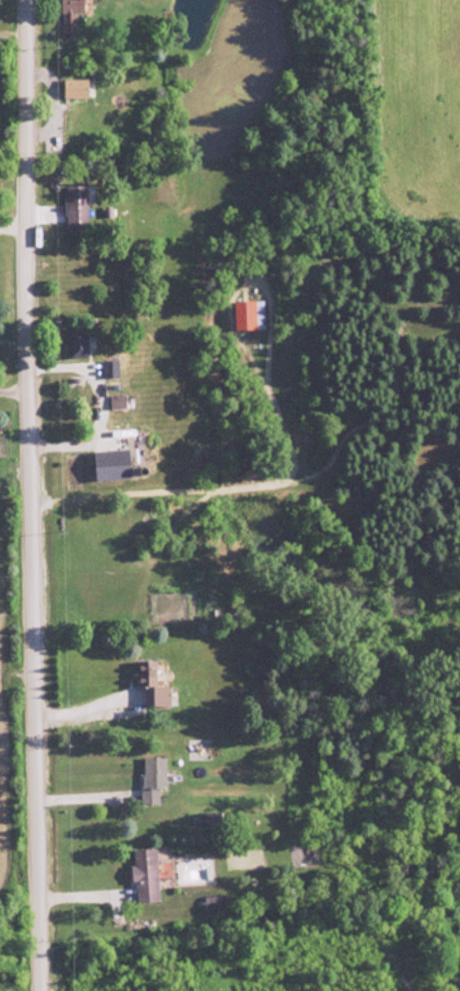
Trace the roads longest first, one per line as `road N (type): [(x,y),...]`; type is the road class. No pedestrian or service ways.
road 1 (residential): [(28,0),(41,990)]

